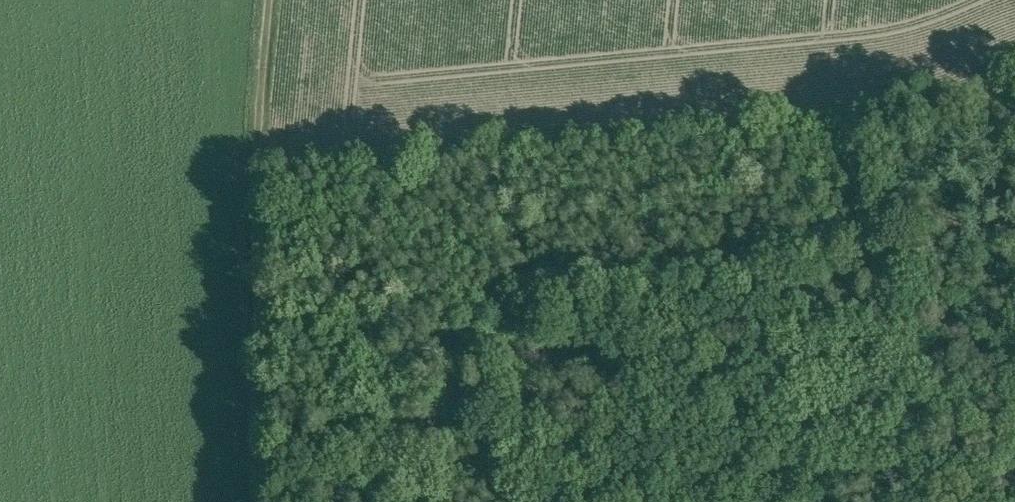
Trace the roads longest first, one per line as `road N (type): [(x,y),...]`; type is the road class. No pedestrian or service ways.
road 1 (track): [(271,0),(258,222),(274,501)]
road 2 (track): [(927,501),(885,213)]

